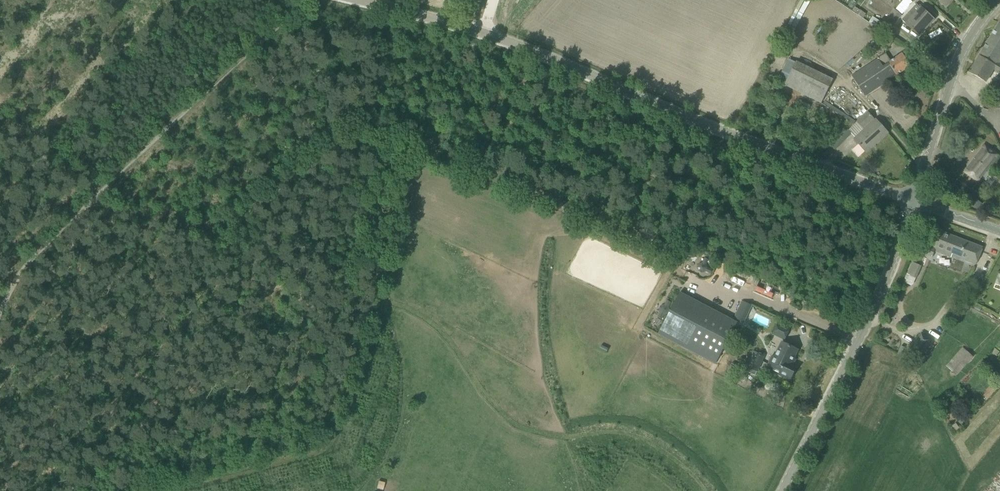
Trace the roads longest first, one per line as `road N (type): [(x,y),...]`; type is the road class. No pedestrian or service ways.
road 1 (unclassified): [(914,200),(494,36),(358,0)]
road 2 (tertiary): [(782,490),(887,280),(914,200)]
road 3 (track): [(101,189),(304,0)]
road 4 (tertiary): [(914,200),(963,51),(999,0)]
road 5 (track): [(0,315),(34,253),(101,189)]

